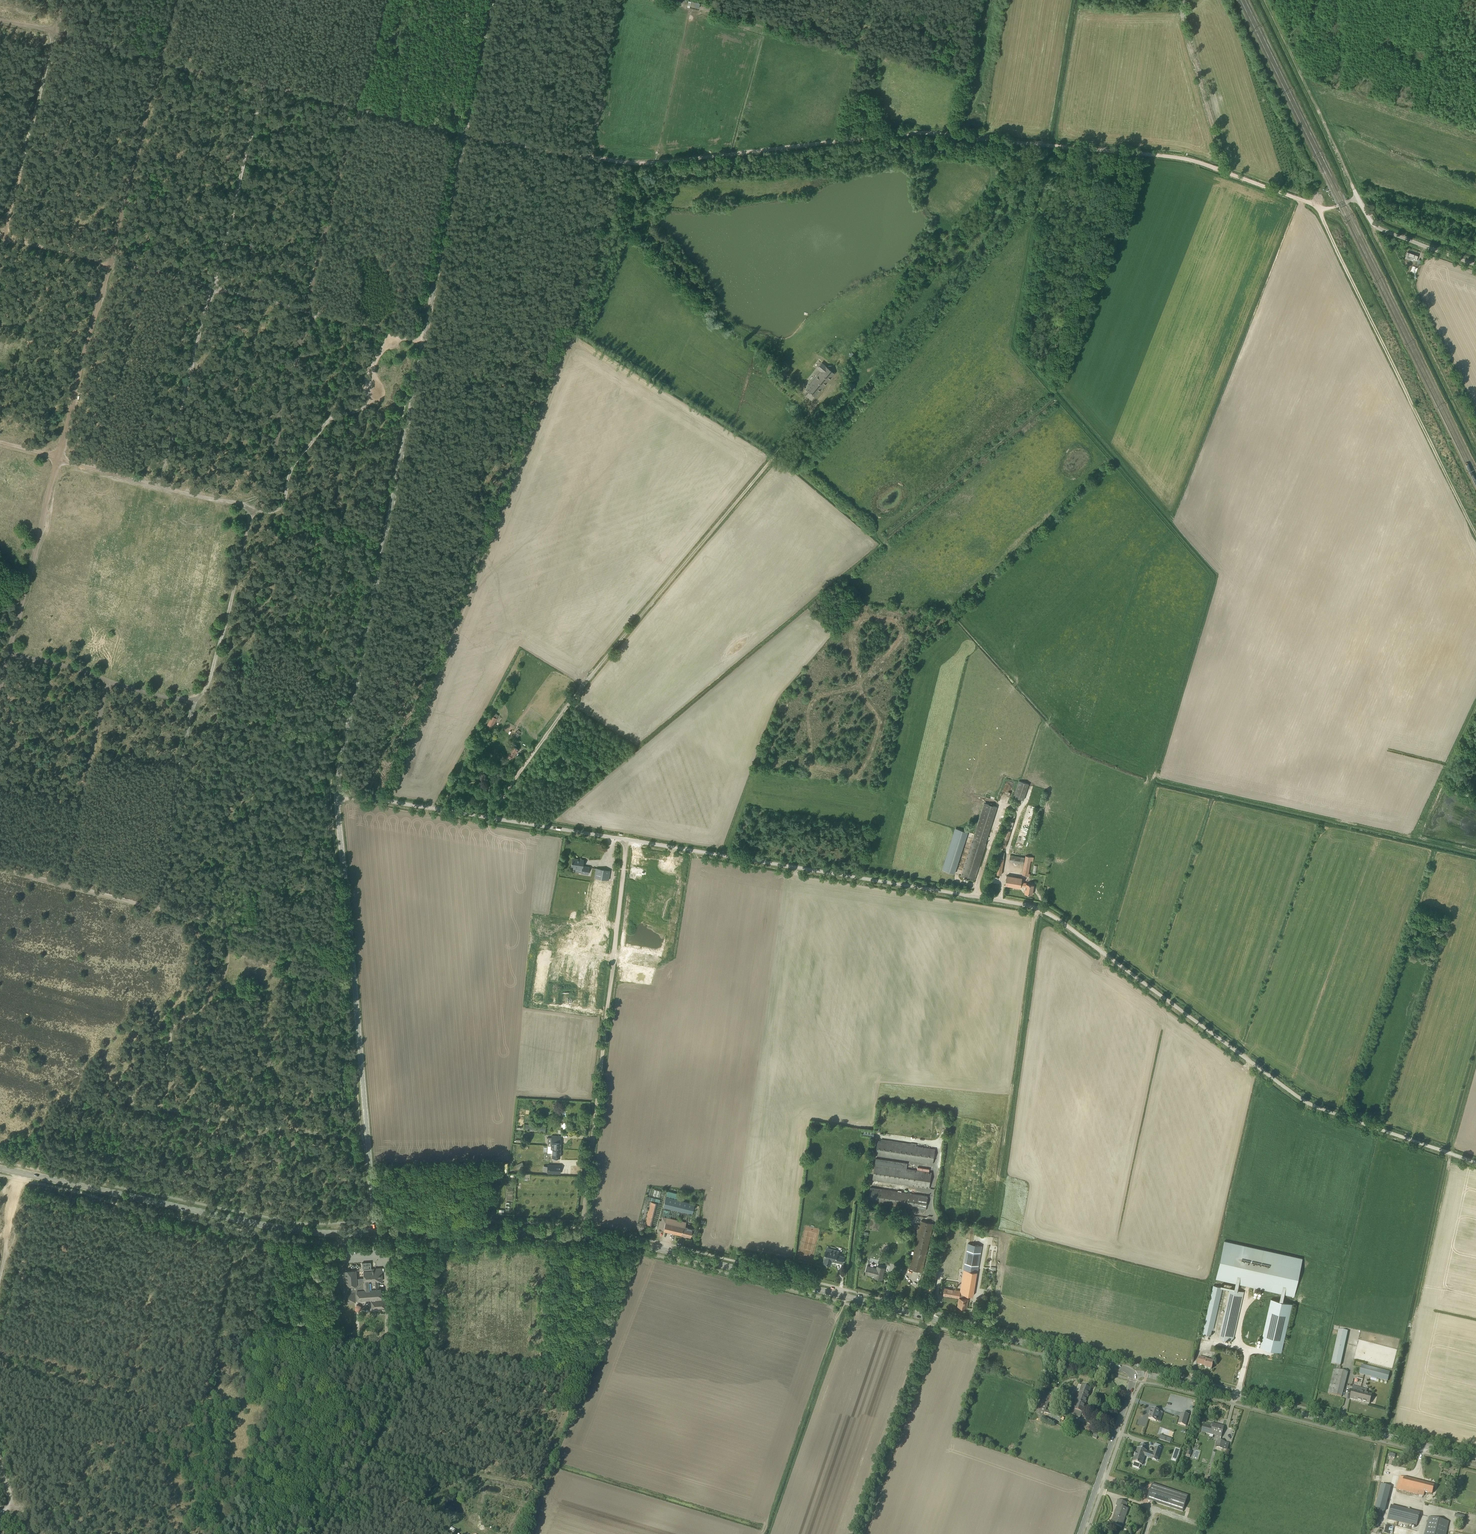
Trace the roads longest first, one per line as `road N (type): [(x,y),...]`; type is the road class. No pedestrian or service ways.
road 1 (unclassified): [(1475,1162),(1315,1106),(1031,907),(337,795)]
road 2 (track): [(1050,145),(1014,347),(1214,577),(1102,951)]
road 3 (track): [(363,110),(305,310),(308,332),(293,353),(205,711),(194,708),(155,907)]
road 4 (unclassified): [(337,795),(489,0)]
road 5 (secondary): [(1134,1374),(624,1242),(376,1233)]
road 6 (track): [(1050,145),(913,130),(635,164),(462,135)]
road 7 (track): [(0,444),(60,459),(178,0)]
road 8 (track): [(155,907),(227,927),(228,965),(214,994),(179,1026),(173,1053),(128,1104),(367,1141)]
road 9 (track): [(0,695),(60,459),(257,513)]
road 10 (unclassified): [(376,1233),(337,795)]
road 11 (track): [(625,840),(584,1237)]
road 12 (secondary): [(376,1233),(278,1229),(0,1169)]
road 13 (track): [(359,108),(0,19)]
road 14 (track): [(1319,207),(1475,533)]
road 15 (secondary): [(1475,1459),(1134,1374)]
road 16 (track): [(1154,779),(1475,853)]
road 17 (track): [(323,1533),(424,1361),(426,1243)]
road 18 (track): [(764,1533),(844,1303)]
road 19 (track): [(1378,228),(1475,442)]
road 20 (track): [(105,685),(66,884)]
road 21 (track): [(9,660),(194,708)]
road 22 (track): [(1222,170),(1186,159),(1050,145)]
road 23 (tertiary): [(1080,1533),(1134,1374)]
road 24 (track): [(0,868),(155,907)]
road 25 (track): [(1475,265),(1378,228),(1357,197)]
road 26 (track): [(123,1398),(0,1368)]
road 27 (track): [(349,956),(227,927)]

